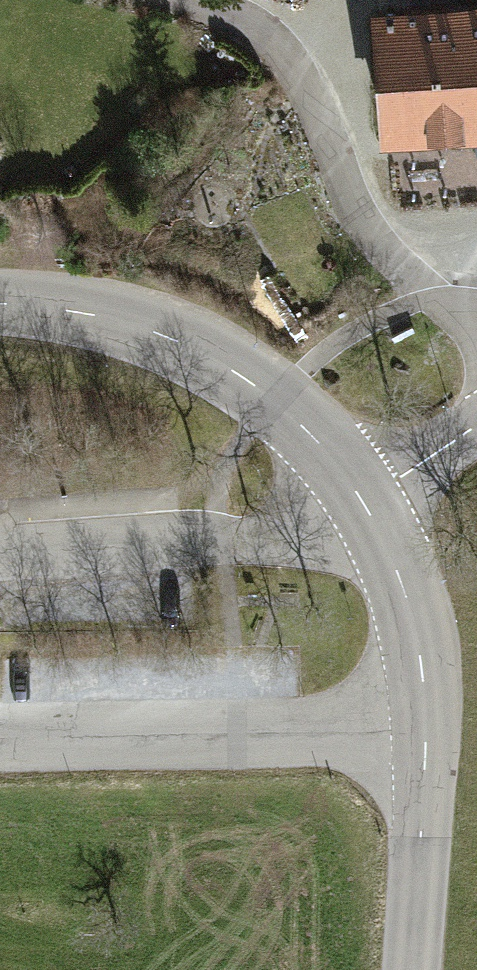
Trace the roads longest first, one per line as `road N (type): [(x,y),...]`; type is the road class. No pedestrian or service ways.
road 1 (tertiary): [(0,303),(156,331),(236,374),(308,431),(363,500)]
road 2 (unclassified): [(0,742),(427,719)]
road 3 (tertiary): [(427,719),(412,969)]
road 4 (tertiary): [(363,500),(402,581),(427,719)]
road 5 (unclassified): [(363,500),(476,425)]

